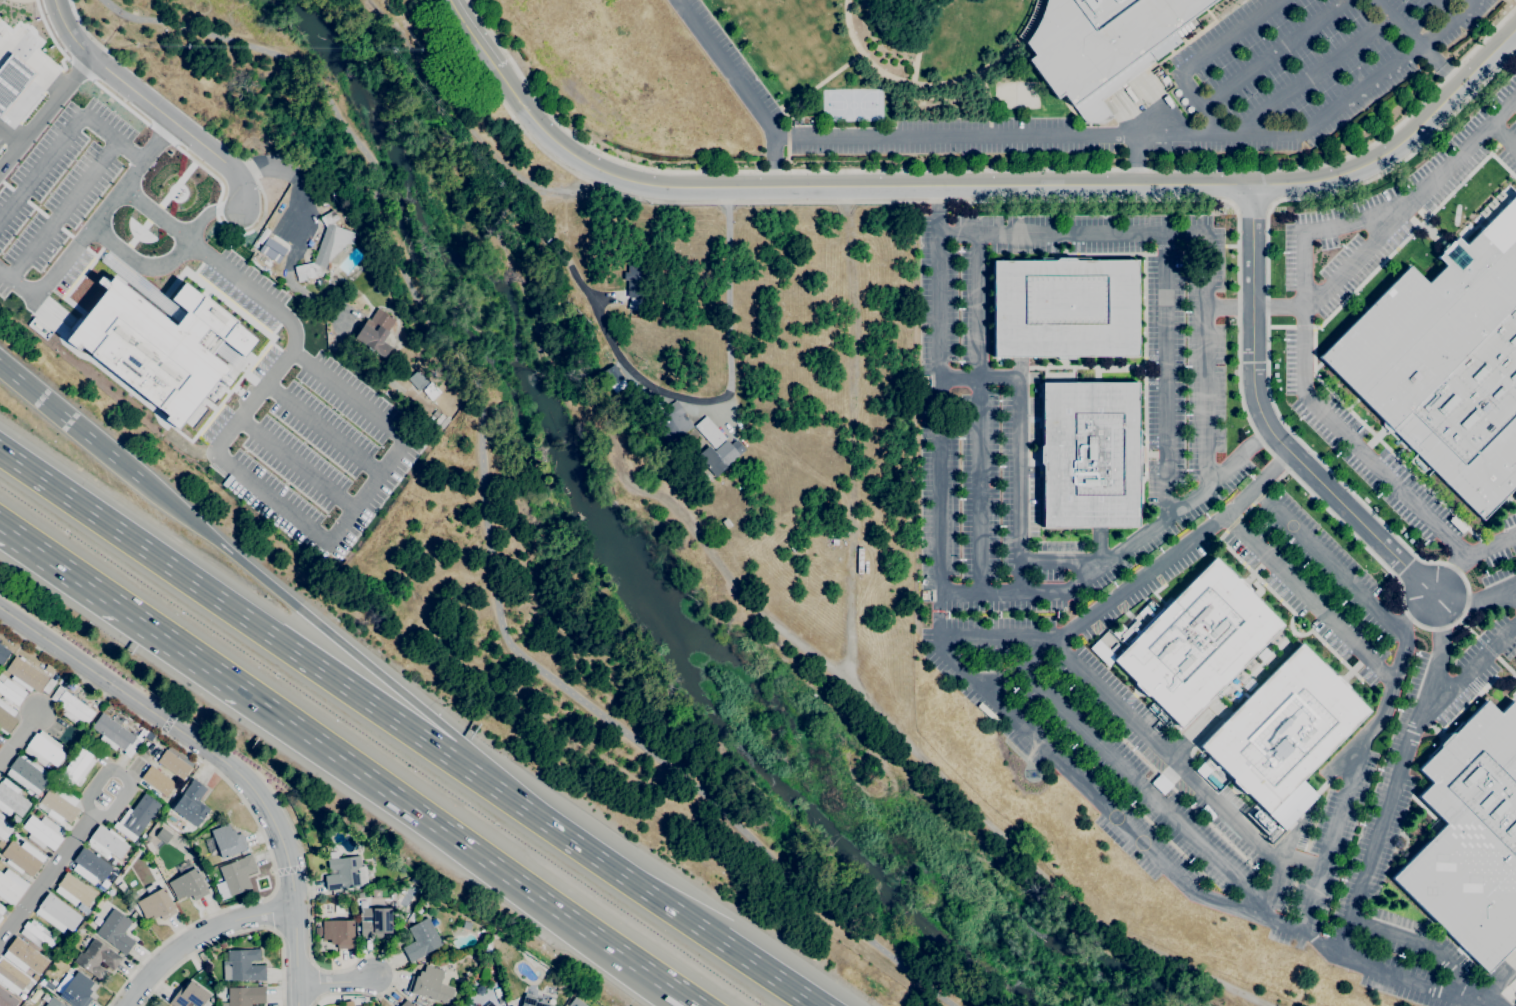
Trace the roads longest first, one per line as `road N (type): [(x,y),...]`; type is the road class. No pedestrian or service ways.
road 1 (tertiary): [(498,69),(546,138),(656,187),(1251,185),(1351,171),(1384,155),(1515,30)]
road 2 (track): [(843,187),(854,364),(846,679),(1095,923),(1268,1005)]
road 3 (motorway): [(472,773),(0,450)]
road 4 (motorway): [(248,692),(700,1005)]
road 5 (tertiary): [(0,609),(246,781),(269,814),(290,871),(298,1005)]
road 6 (residential): [(1251,185),(1257,407),(1270,432),(1432,594)]
road 7 (motorway): [(472,773),(453,734),(149,487)]
road 8 (motorway): [(820,1005),(472,773)]
road 9 (track): [(846,679),(748,605),(672,506),(624,475)]
road 10 (track): [(379,0),(412,40),(418,71),(521,186),(556,191),(579,176)]
road 11 (motorway): [(0,523),(248,692)]
road 12 (residential): [(53,0),(86,53),(240,175),(241,207)]
road 13 (residential): [(295,911),(210,930),(178,948),(125,1005)]
road 14 (motorway): [(149,487),(0,363)]

